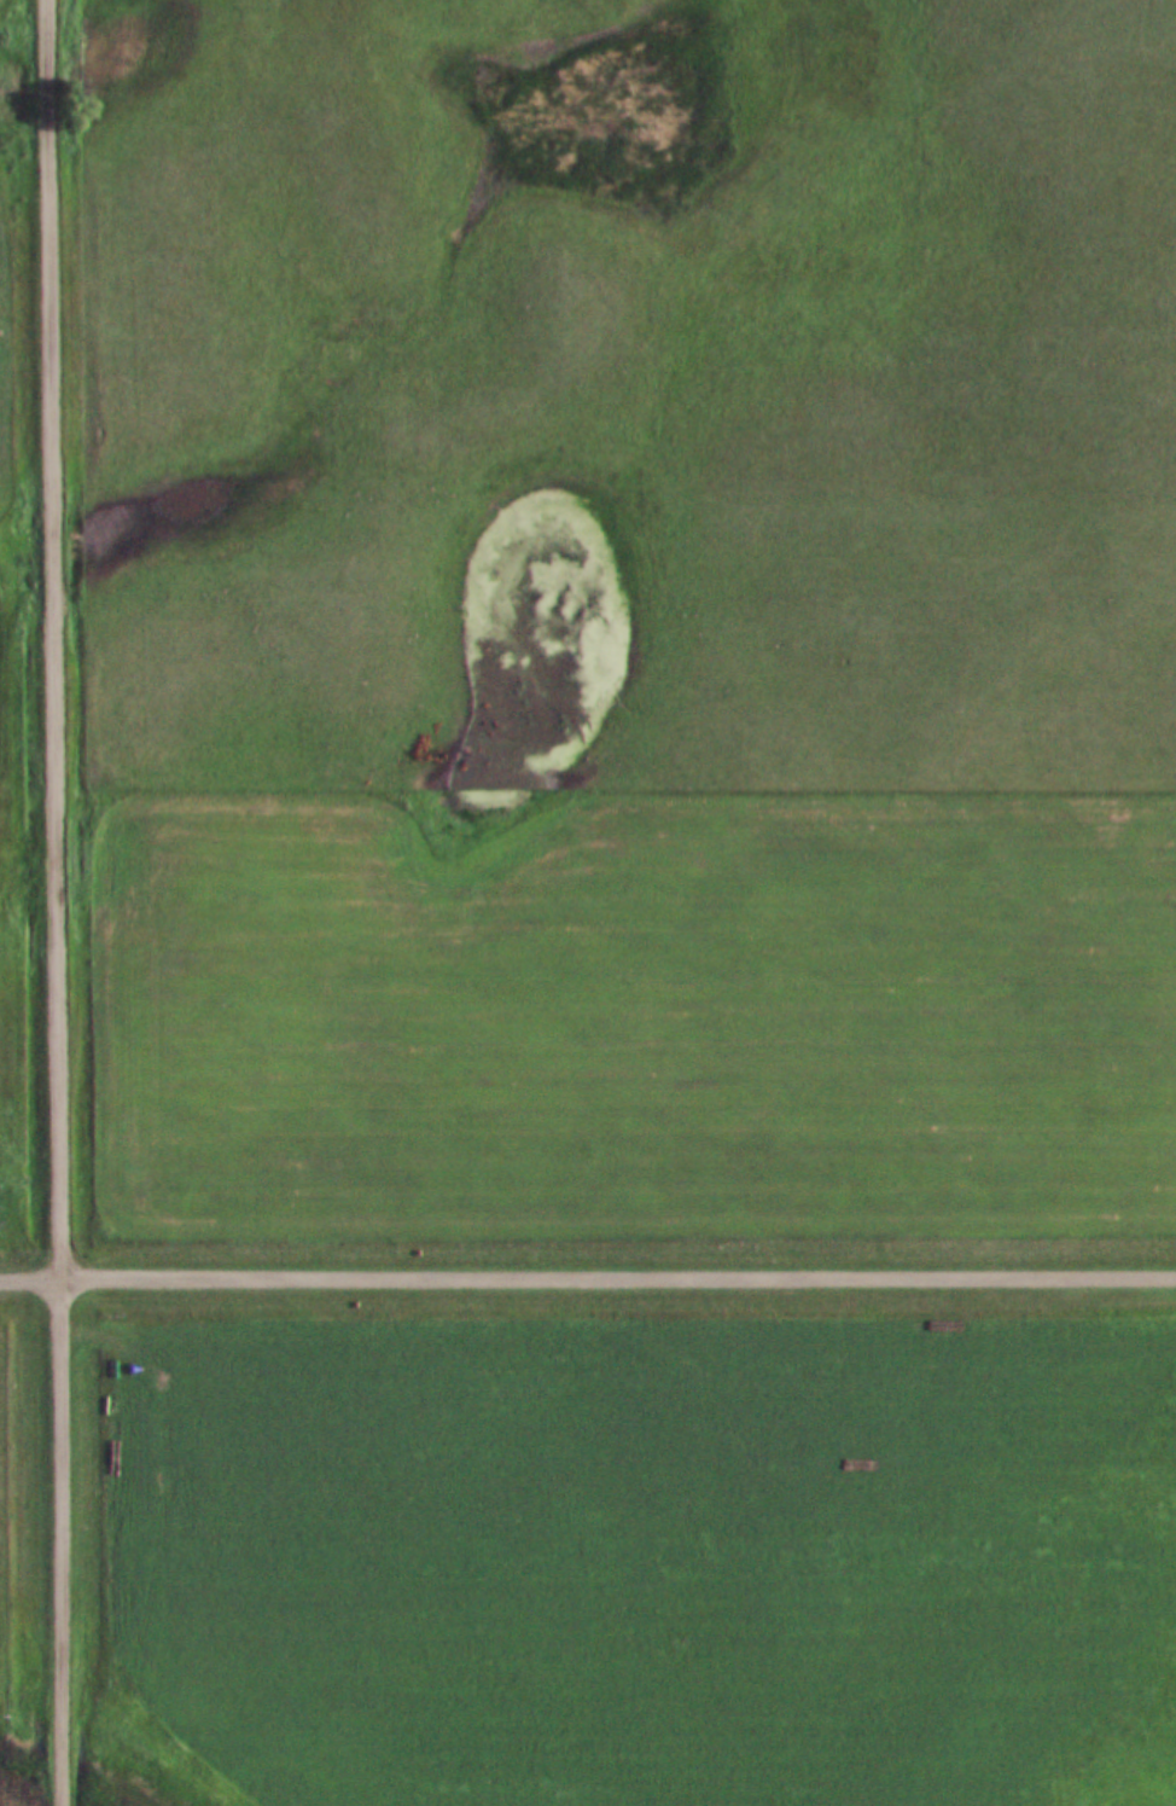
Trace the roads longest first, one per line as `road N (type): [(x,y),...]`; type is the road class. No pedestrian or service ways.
road 1 (residential): [(61,1805),(47,0)]
road 2 (residential): [(1175,1278),(0,1278)]

